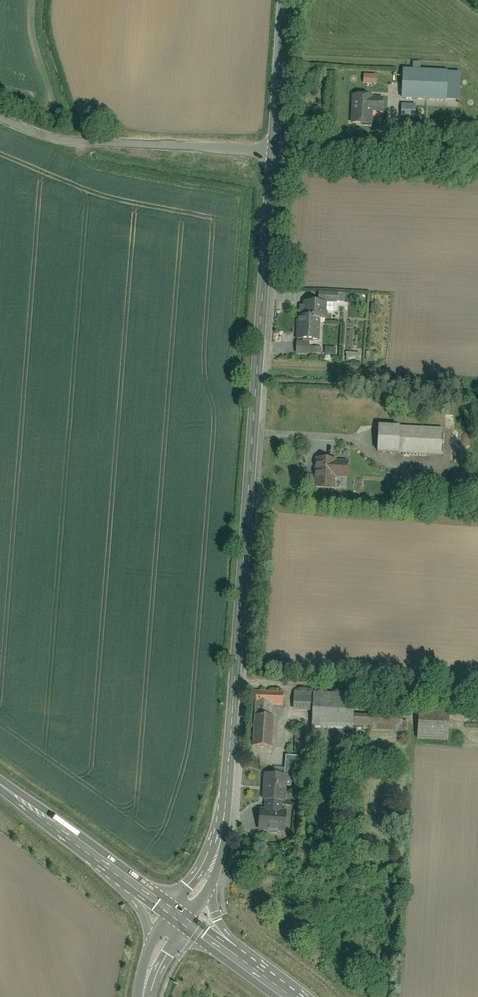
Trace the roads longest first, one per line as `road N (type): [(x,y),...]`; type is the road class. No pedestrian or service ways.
road 1 (tertiary): [(208,867),(226,802),(275,147)]
road 2 (residential): [(275,147),(84,143),(0,116)]
road 3 (residential): [(275,147),(477,154)]
road 4 (primary): [(0,785),(129,881)]
road 5 (tertiary): [(275,147),(286,0)]

